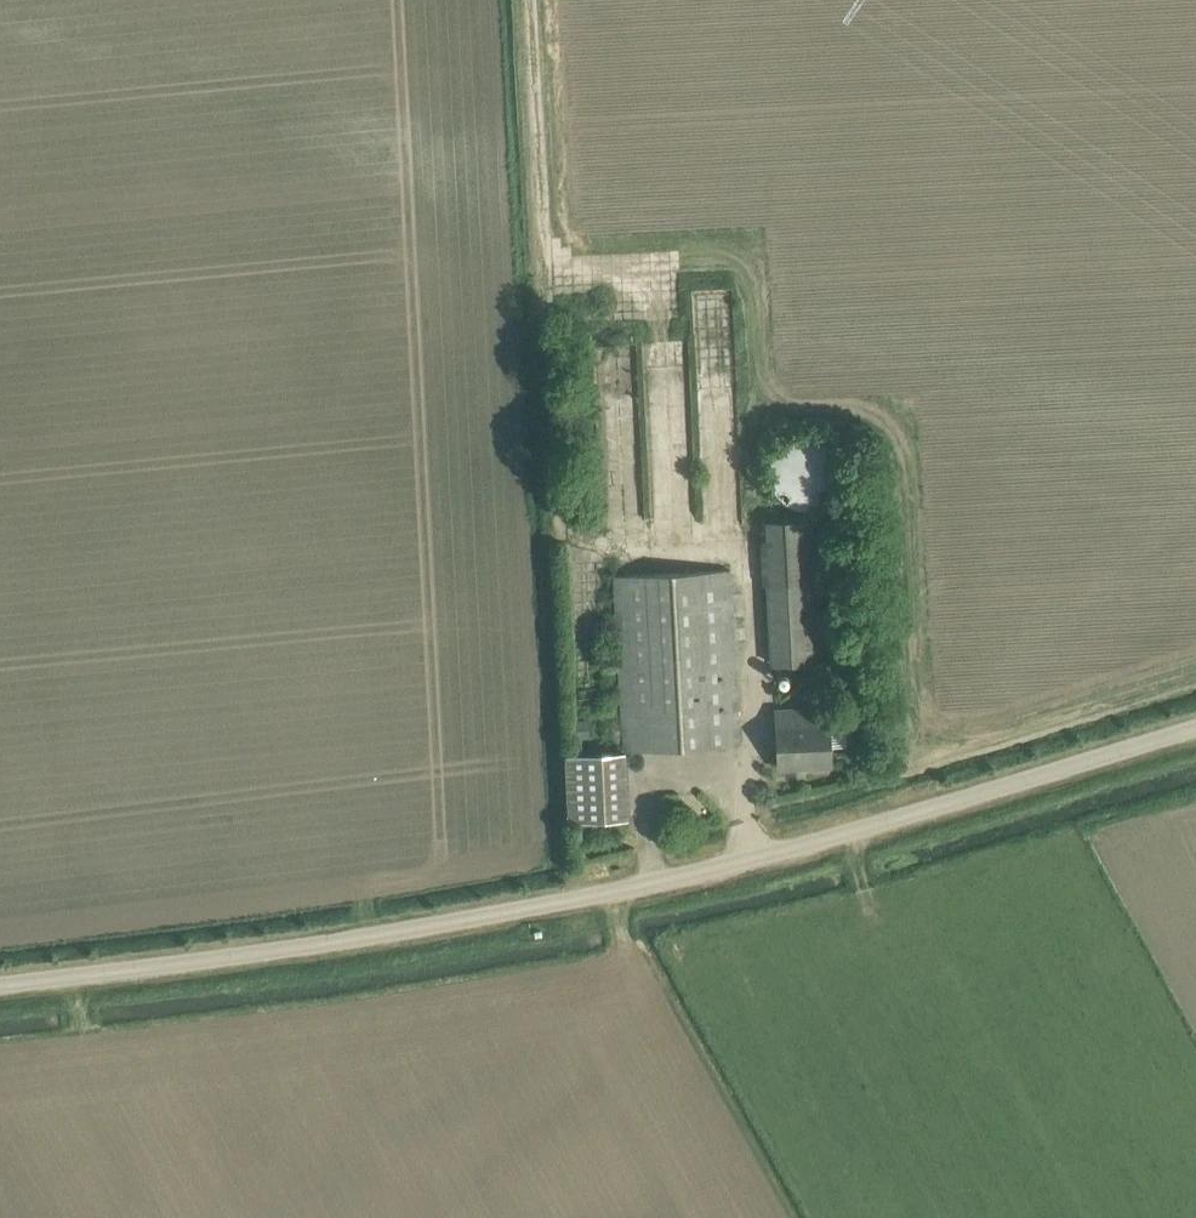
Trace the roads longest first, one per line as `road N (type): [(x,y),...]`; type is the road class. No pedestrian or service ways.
road 1 (unclassified): [(0,983),(318,944),(703,871),(1195,728)]

